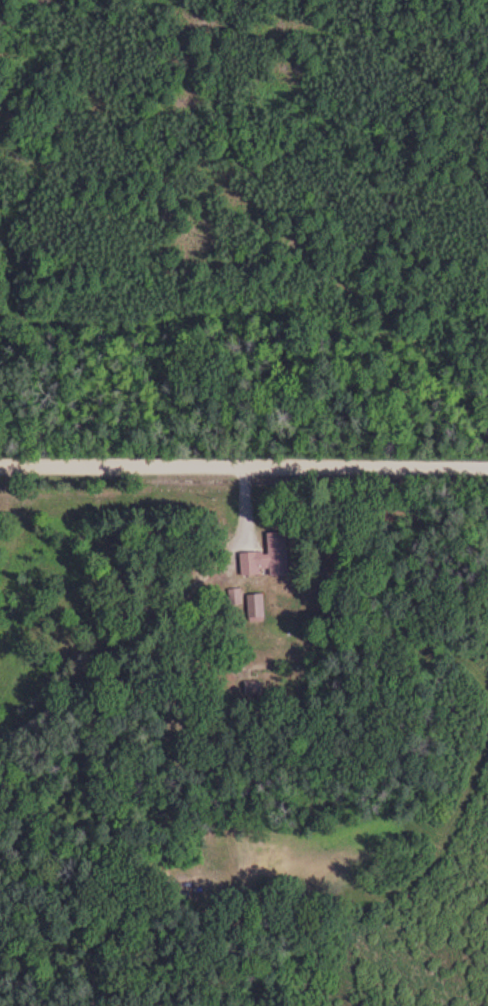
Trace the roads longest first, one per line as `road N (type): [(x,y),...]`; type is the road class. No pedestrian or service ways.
road 1 (residential): [(0,466),(487,464)]

